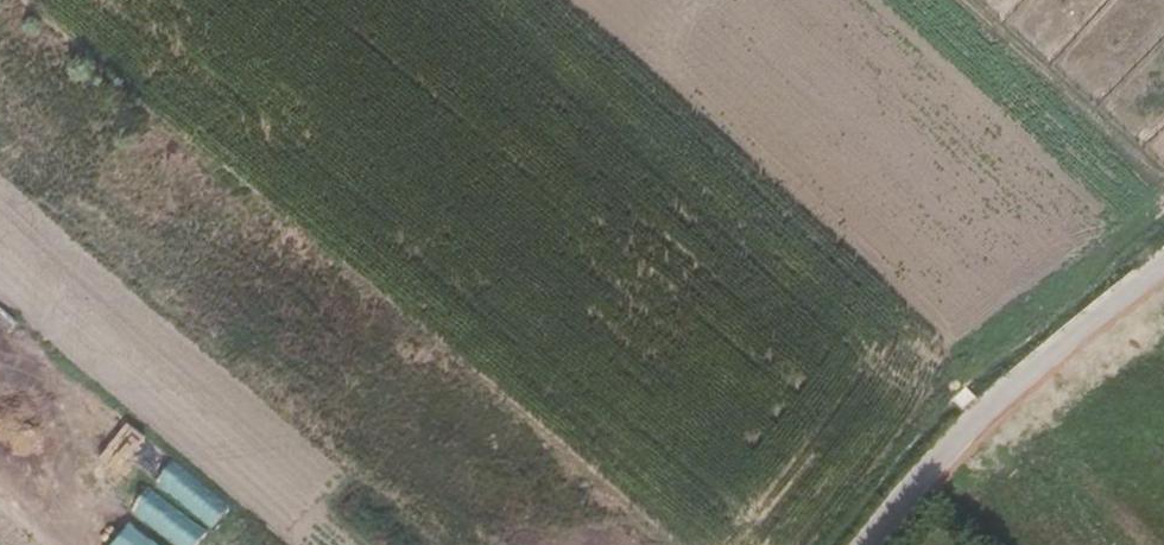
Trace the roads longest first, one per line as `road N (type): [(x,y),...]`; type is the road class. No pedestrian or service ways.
road 1 (unclassified): [(1163,268),(979,419),(873,544)]

